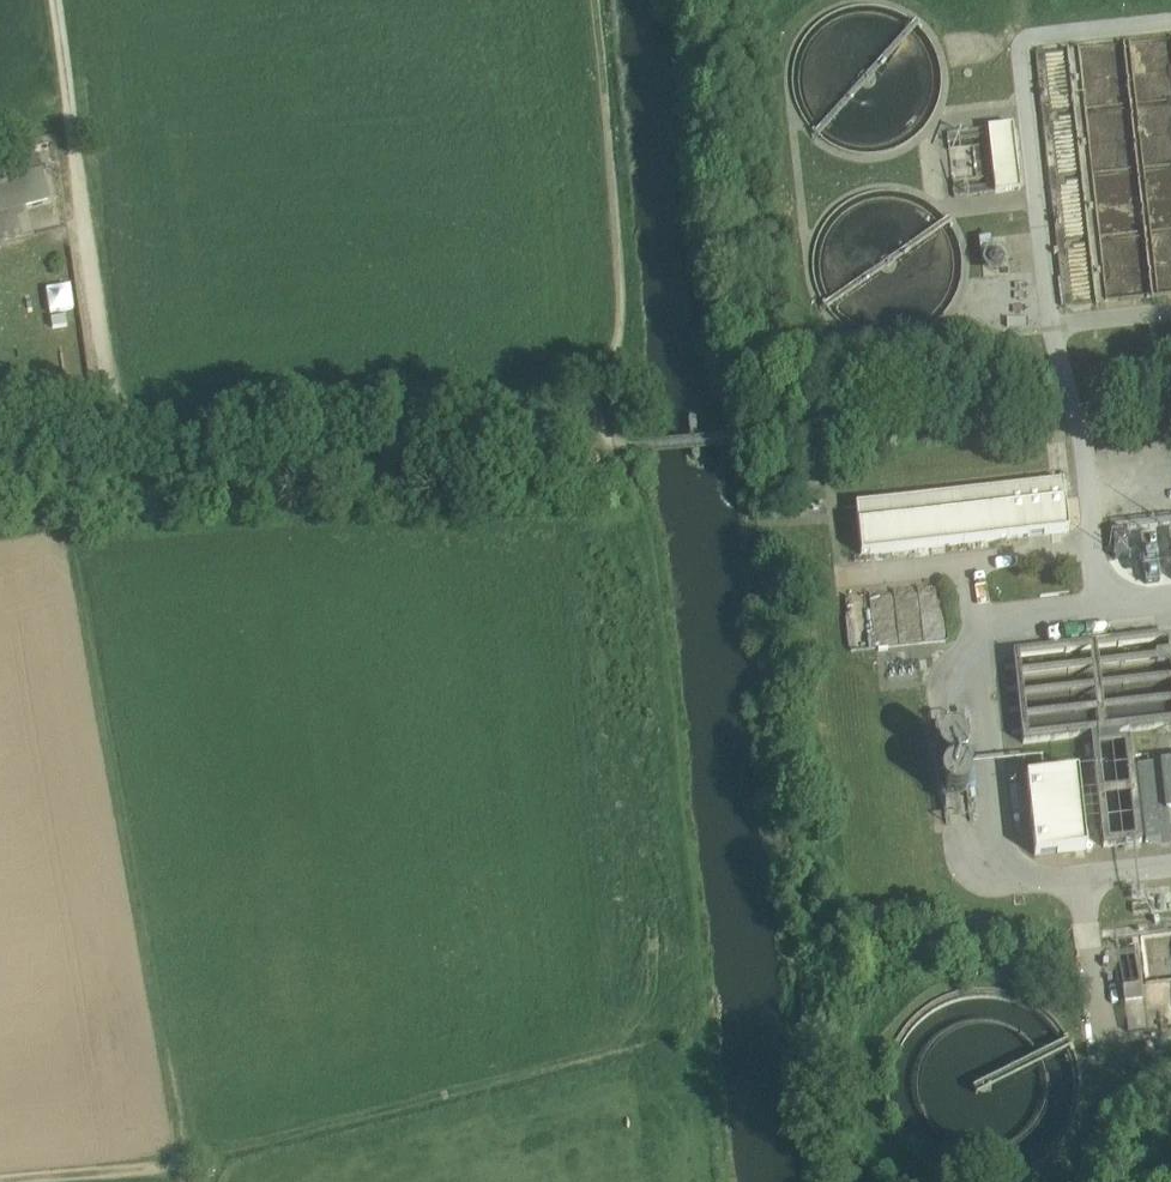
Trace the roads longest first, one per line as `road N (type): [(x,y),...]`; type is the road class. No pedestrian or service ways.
road 1 (track): [(697,1033),(188,1172),(0,1181)]
road 2 (track): [(55,0),(114,431)]

